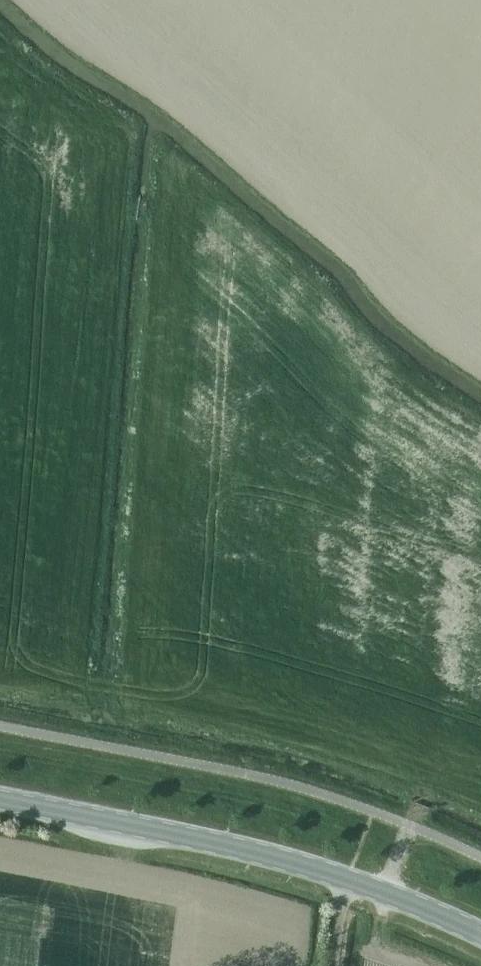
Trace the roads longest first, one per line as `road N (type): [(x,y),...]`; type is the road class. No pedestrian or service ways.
road 1 (primary): [(480,933),(295,861),(0,799)]

